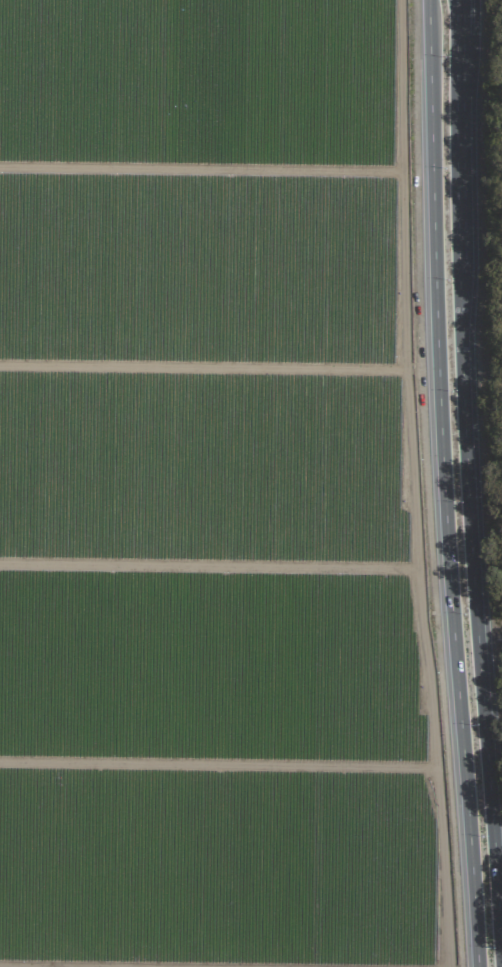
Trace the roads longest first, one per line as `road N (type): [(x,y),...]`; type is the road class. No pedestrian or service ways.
road 1 (secondary): [(434,0),(445,485),(478,966)]
road 2 (secondary): [(501,966),(469,480),(460,0)]

